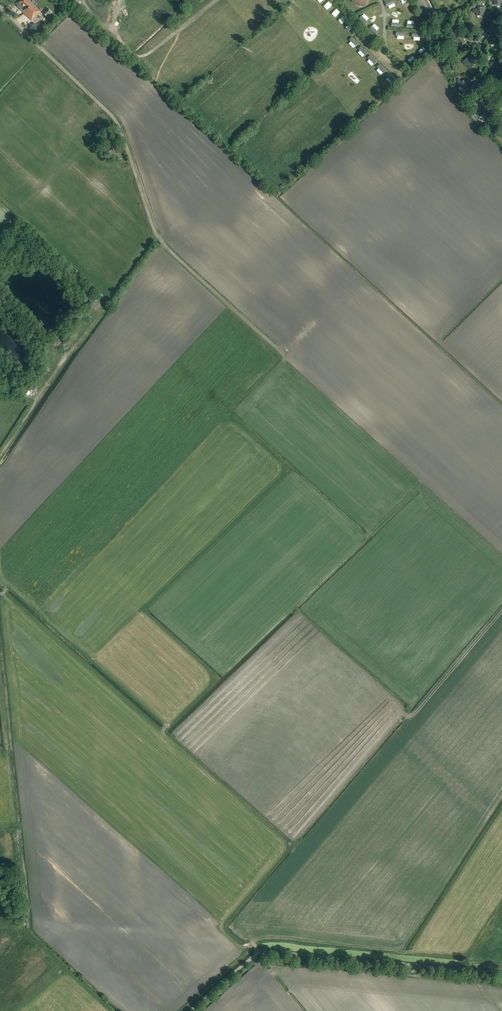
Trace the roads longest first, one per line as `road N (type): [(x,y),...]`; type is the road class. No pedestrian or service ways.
road 1 (track): [(0,7),(117,120),(168,249),(501,551)]

